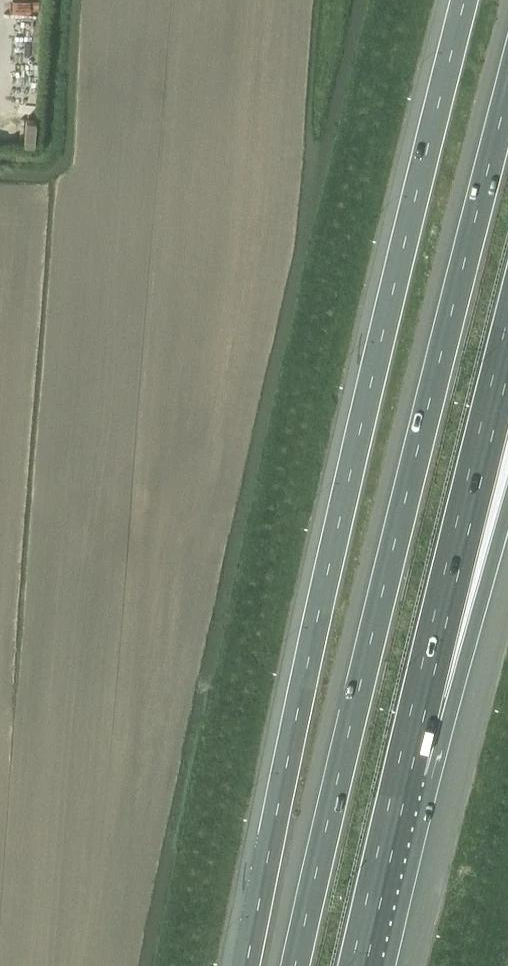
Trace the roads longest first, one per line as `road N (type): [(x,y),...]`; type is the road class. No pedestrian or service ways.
road 1 (motorway): [(464,0),(294,728),(247,965)]
road 2 (motorway): [(507,89),(296,965)]
road 3 (motorway): [(410,775),(507,340)]
road 4 (motorway): [(410,775),(507,489)]
road 5 (motorway): [(368,965),(410,775)]

